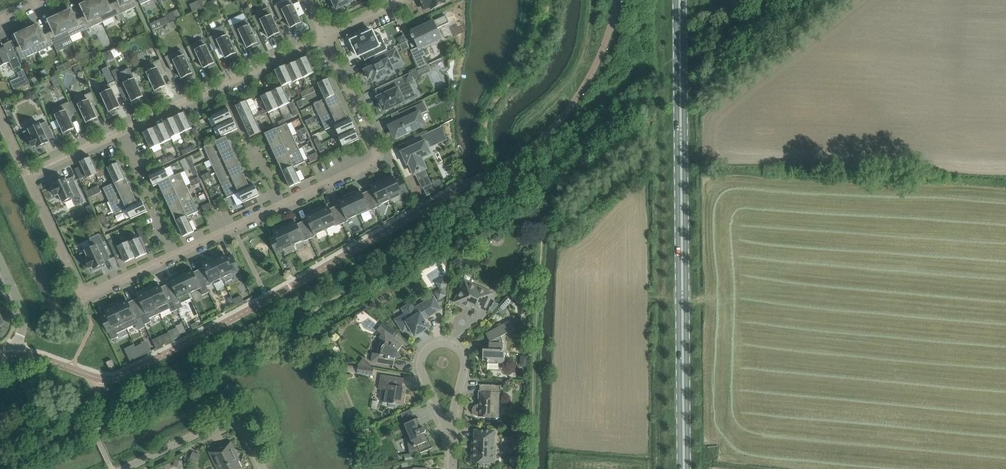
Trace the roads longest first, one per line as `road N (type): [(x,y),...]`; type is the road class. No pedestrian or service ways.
road 1 (residential): [(325,39),(381,162),(88,300),(26,176)]
road 2 (secondary): [(684,468),(681,0)]
road 3 (residential): [(325,39),(26,176)]
road 4 (residential): [(125,468),(219,423),(240,436),(256,468)]
road 5 (residential): [(451,424),(464,365),(459,350),(431,346),(422,376)]

